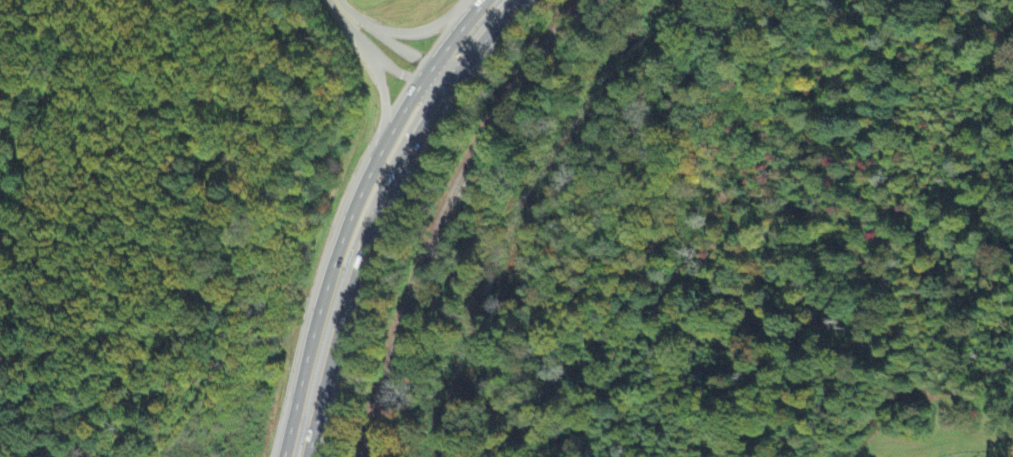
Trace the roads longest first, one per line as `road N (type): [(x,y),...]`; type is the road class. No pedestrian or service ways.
road 1 (trunk): [(373,165),(337,248),(283,456)]
road 2 (trunk): [(307,456),(366,247)]
road 3 (trunk): [(366,247),(412,144),(457,75)]
road 4 (trunk): [(366,247),(376,193),(432,79)]

